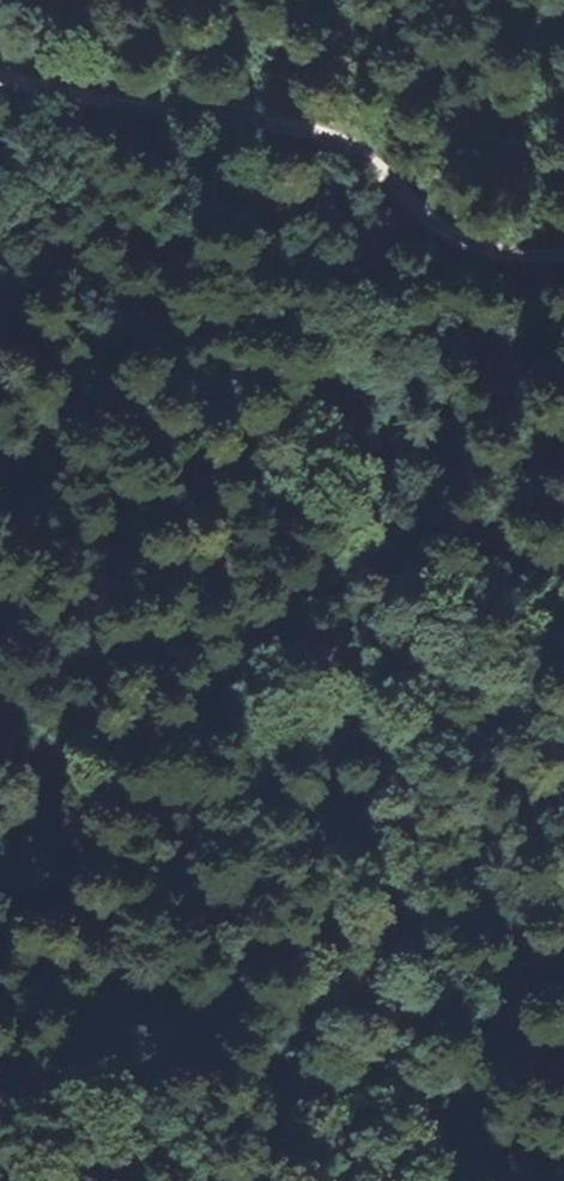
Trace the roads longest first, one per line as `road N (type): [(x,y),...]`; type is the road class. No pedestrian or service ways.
road 1 (track): [(563,603),(356,455),(328,405),(325,330),(293,252),(224,193),(169,119)]
road 2 (track): [(0,74),(169,119),(330,140),(487,255),(563,249)]

